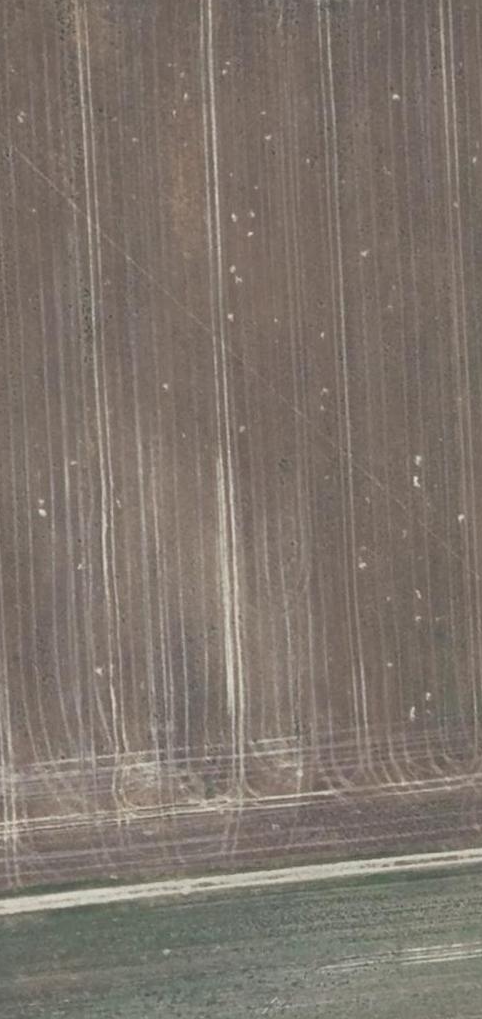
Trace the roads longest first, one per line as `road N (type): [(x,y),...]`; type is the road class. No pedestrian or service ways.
road 1 (track): [(0,912),(481,860)]

